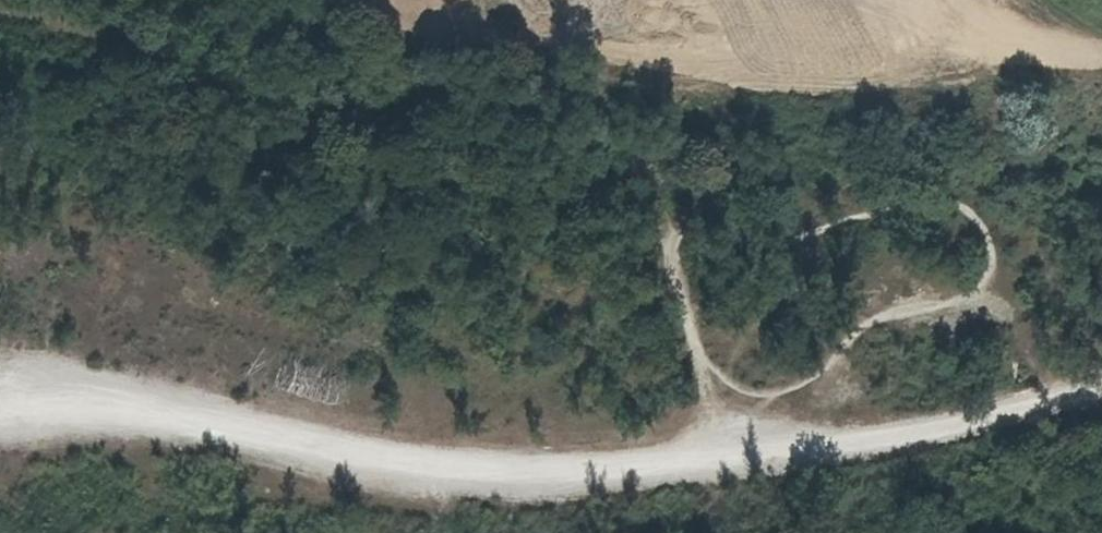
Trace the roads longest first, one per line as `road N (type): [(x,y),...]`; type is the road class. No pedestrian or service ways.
road 1 (track): [(0,389),(447,481),(601,472),(1101,394)]
road 2 (track): [(719,454),(636,152),(575,133),(327,125),(0,14)]

